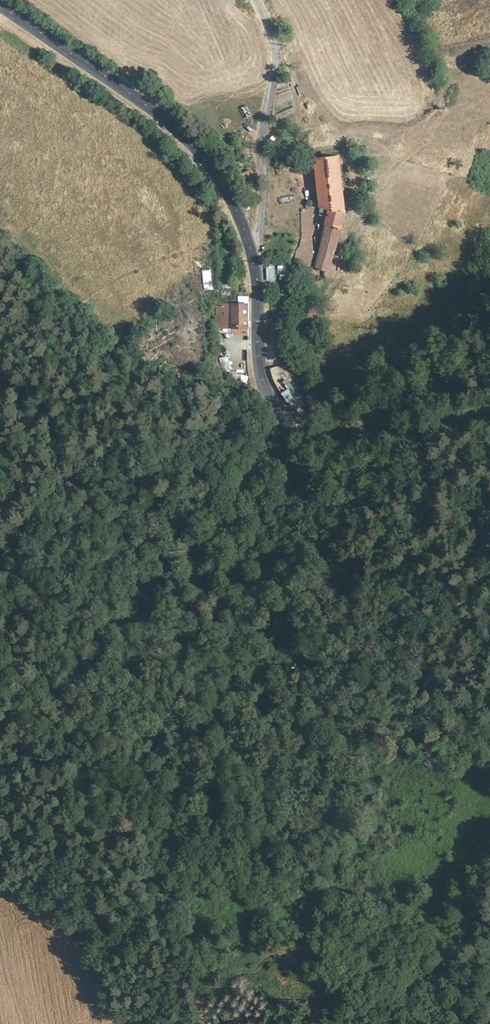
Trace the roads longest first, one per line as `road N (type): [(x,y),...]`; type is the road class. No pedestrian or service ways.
road 1 (track): [(0,552),(90,786),(204,1023)]
road 2 (tertiary): [(256,262),(230,195),(162,118),(0,6)]
road 3 (tertiary): [(489,411),(362,430),(320,428),(283,411),(260,384),(256,262)]
road 4 (residential): [(256,0),(280,47),(256,262)]

